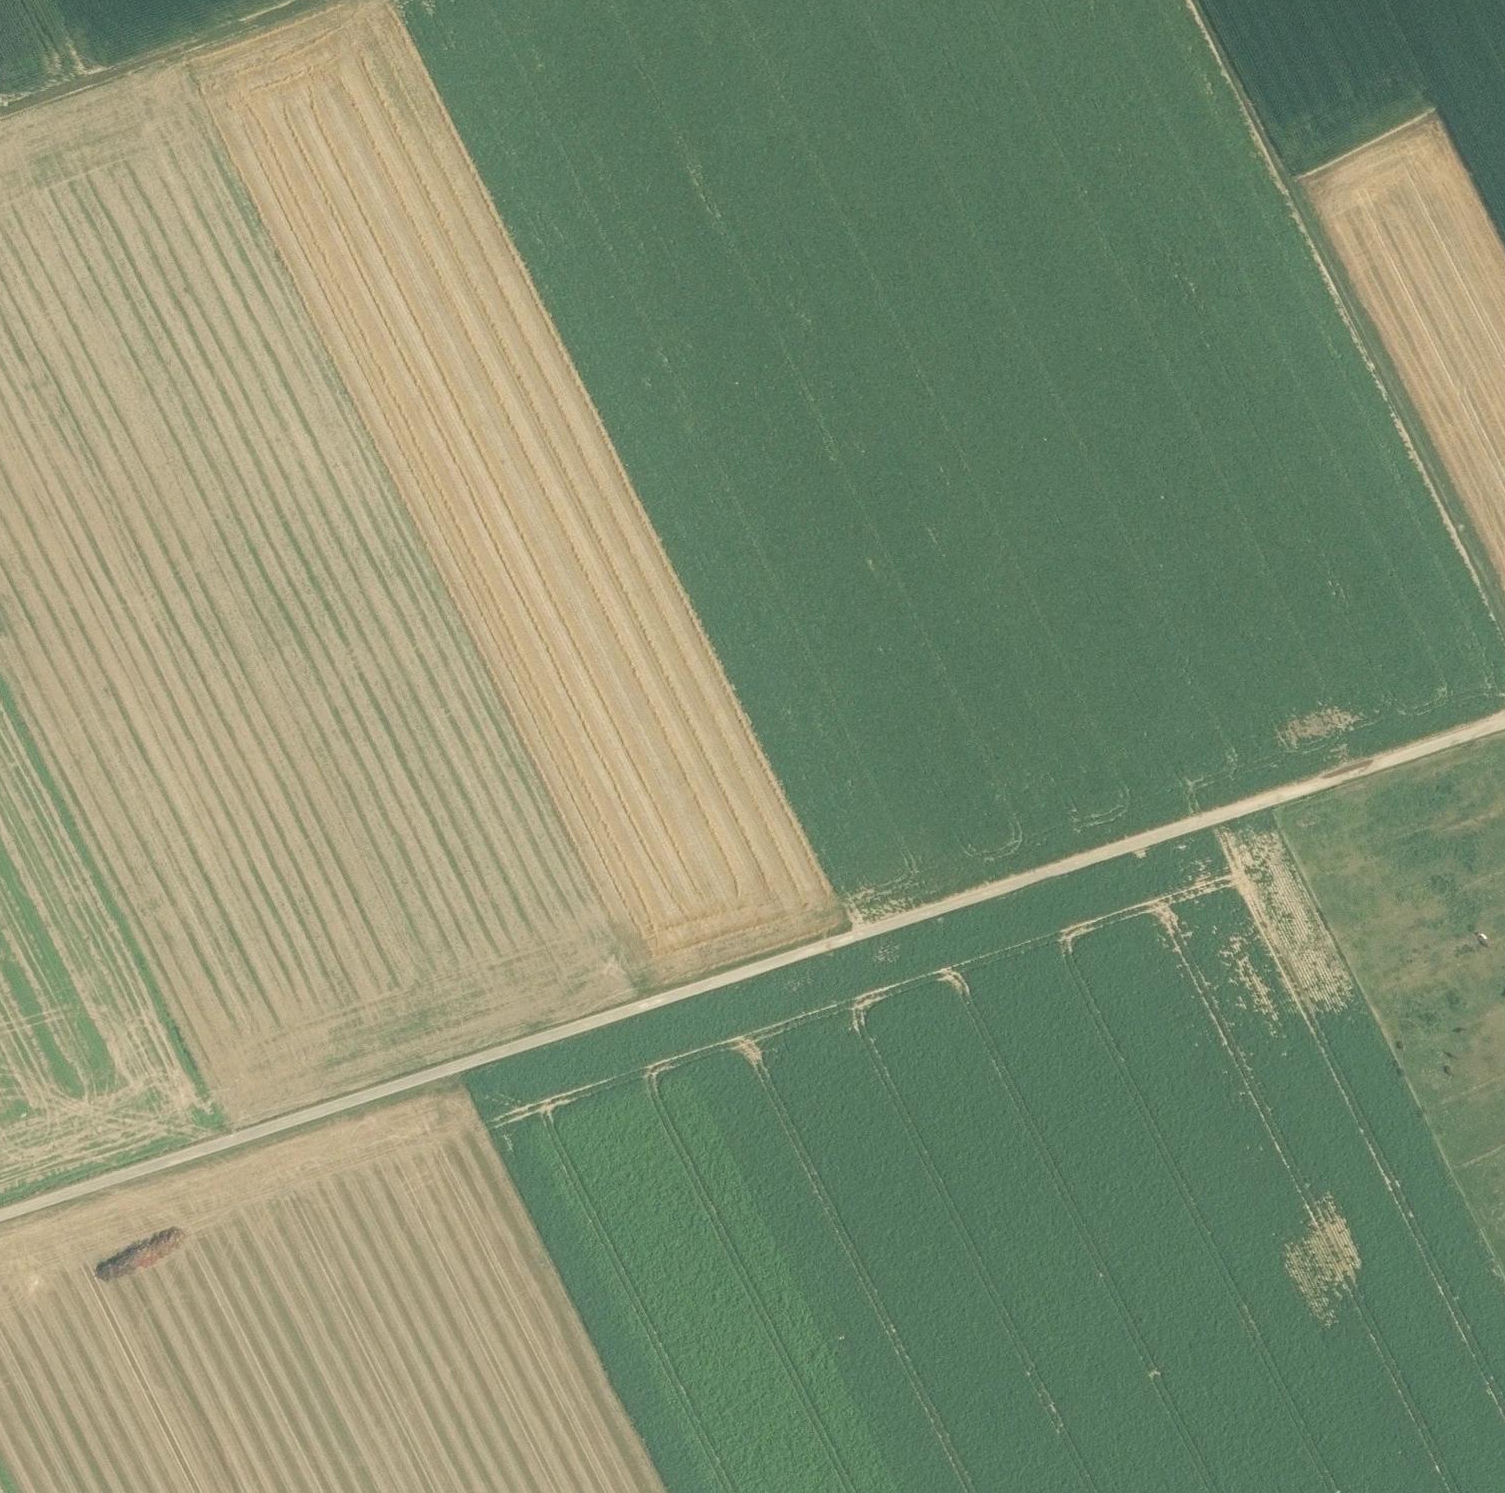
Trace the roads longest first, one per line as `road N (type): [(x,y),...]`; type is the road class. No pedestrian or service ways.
road 1 (track): [(0,1235),(1504,742)]
road 2 (track): [(1504,605),(1321,237),(1190,0)]
road 3 (track): [(0,120),(325,0)]

